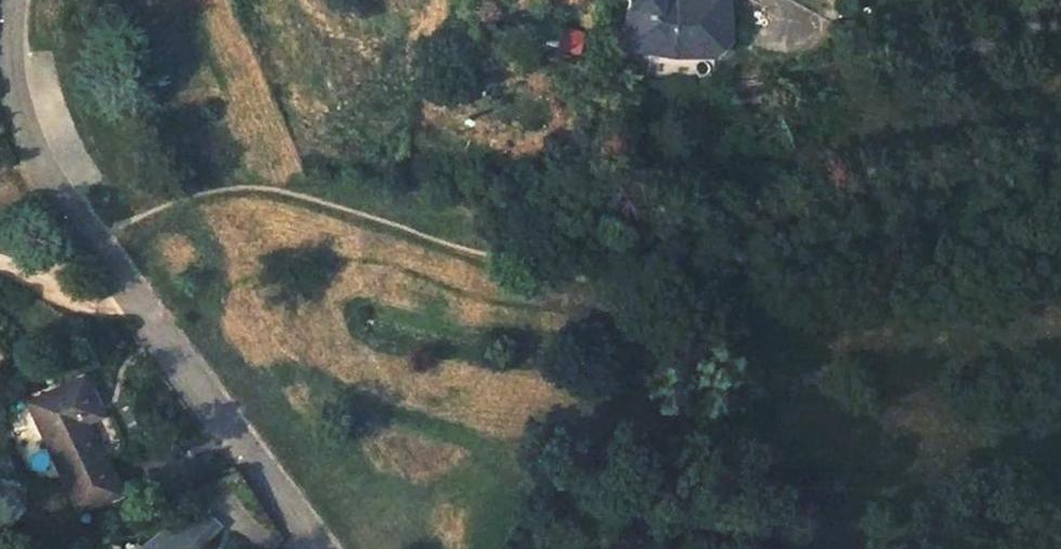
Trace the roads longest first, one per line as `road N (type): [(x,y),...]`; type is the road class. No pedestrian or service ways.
road 1 (residential): [(23,0),(17,43),(38,138),(309,548)]

